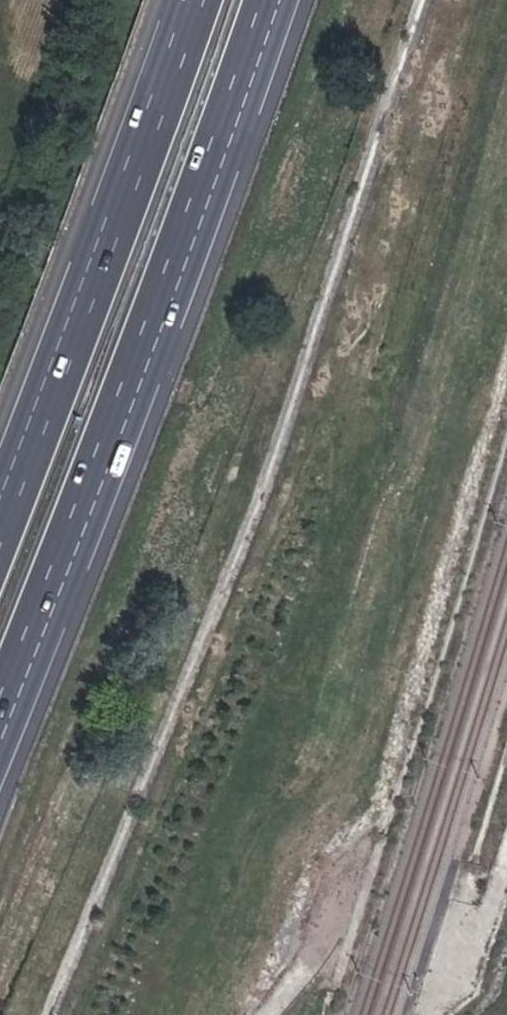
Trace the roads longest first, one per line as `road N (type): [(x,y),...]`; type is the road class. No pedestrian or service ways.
road 1 (motorway): [(0,733),(105,477),(280,0)]
road 2 (motorway): [(199,0),(0,526)]
road 3 (track): [(341,878),(314,945),(258,1014)]

